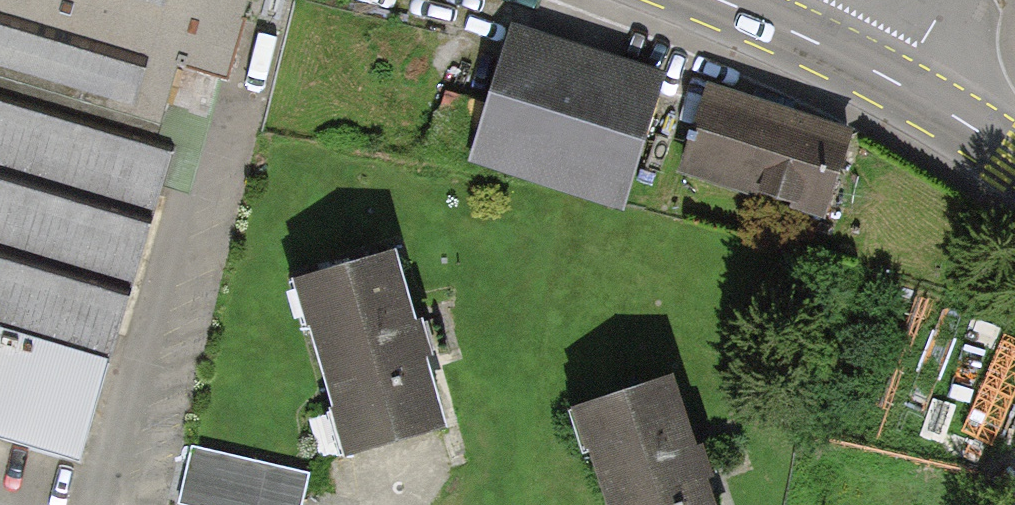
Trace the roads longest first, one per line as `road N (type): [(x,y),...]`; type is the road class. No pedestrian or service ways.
road 1 (secondary): [(898,85),(720,0)]
road 2 (secondary): [(1014,150),(898,85)]

